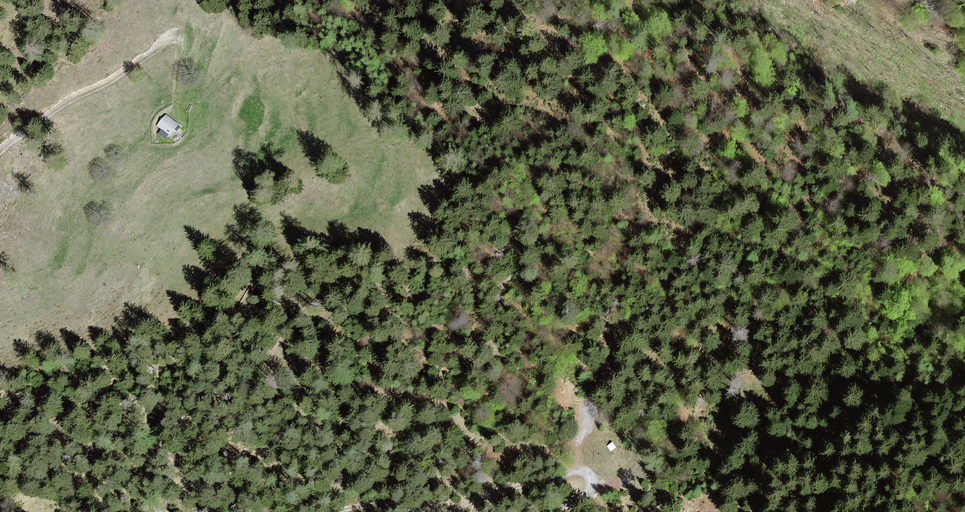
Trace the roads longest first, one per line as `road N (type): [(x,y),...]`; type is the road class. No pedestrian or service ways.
road 1 (track): [(545,511),(584,494),(589,479),(569,469),(450,509),(381,504),(328,511)]
road 2 (track): [(174,103),(174,43),(0,151)]
road 3 (track): [(573,469),(593,395),(629,327)]

